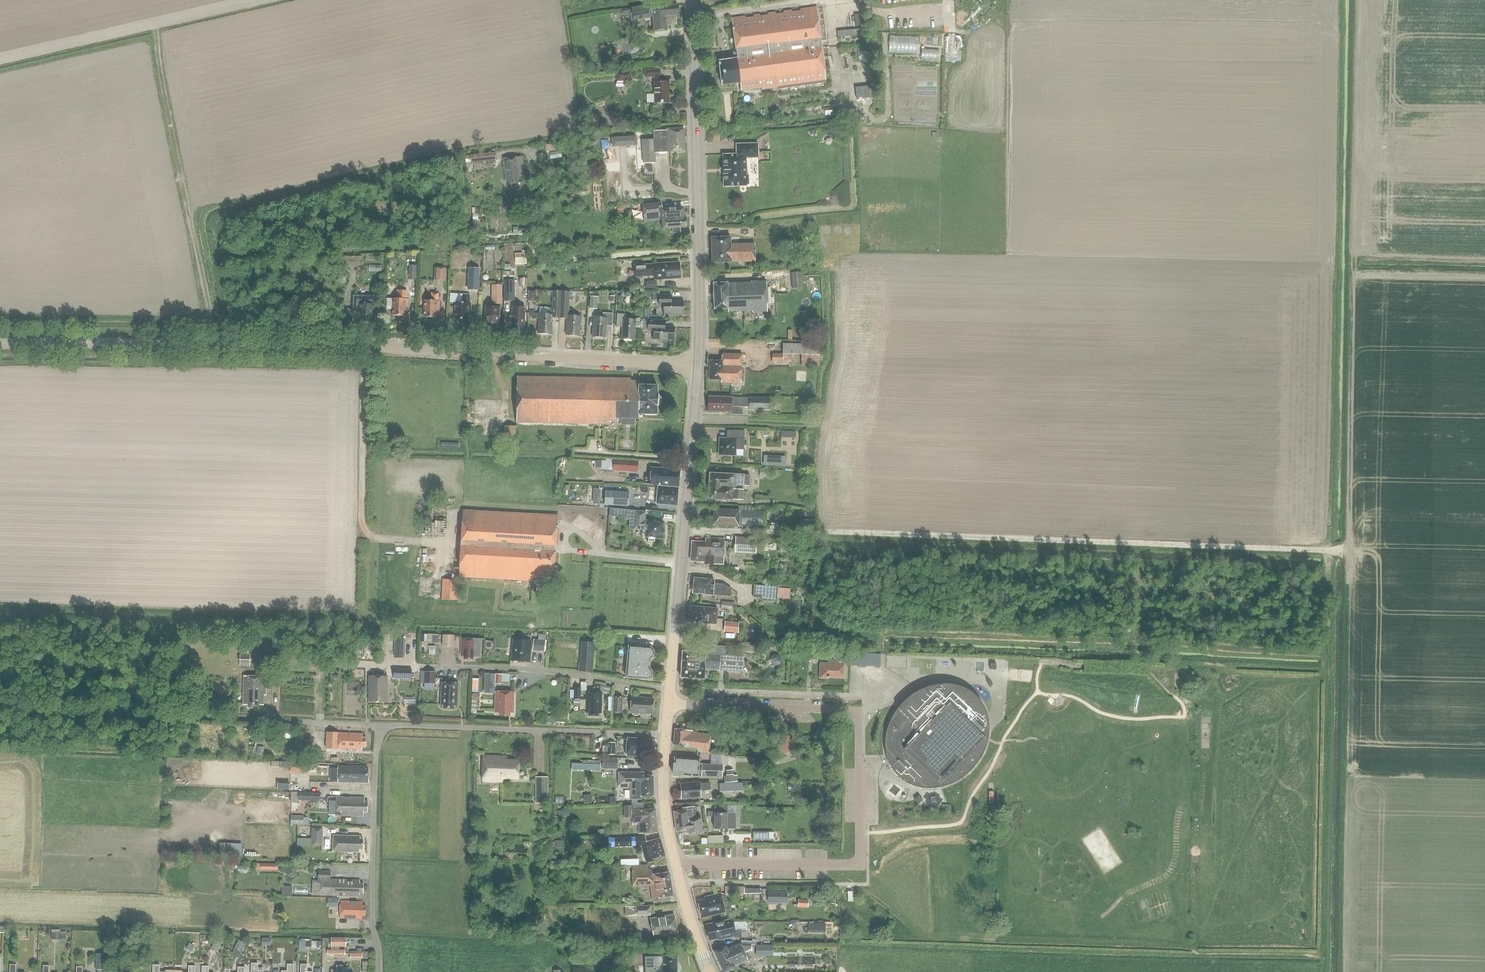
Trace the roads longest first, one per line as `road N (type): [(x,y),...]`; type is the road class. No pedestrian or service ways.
road 1 (tertiary): [(697,367),(399,347),(0,343)]
road 2 (residential): [(668,705),(858,712),(860,864),(675,865)]
road 3 (residential): [(377,725),(0,711)]
road 4 (tertiary): [(697,367),(690,0)]
road 5 (tertiary): [(670,687),(697,367)]
road 6 (residential): [(664,736),(377,725)]
road 7 (residential): [(670,687),(530,668),(421,665)]
road 8 (residential): [(378,971),(371,877),(377,725)]
road 9 (tertiary): [(675,865),(664,736)]

